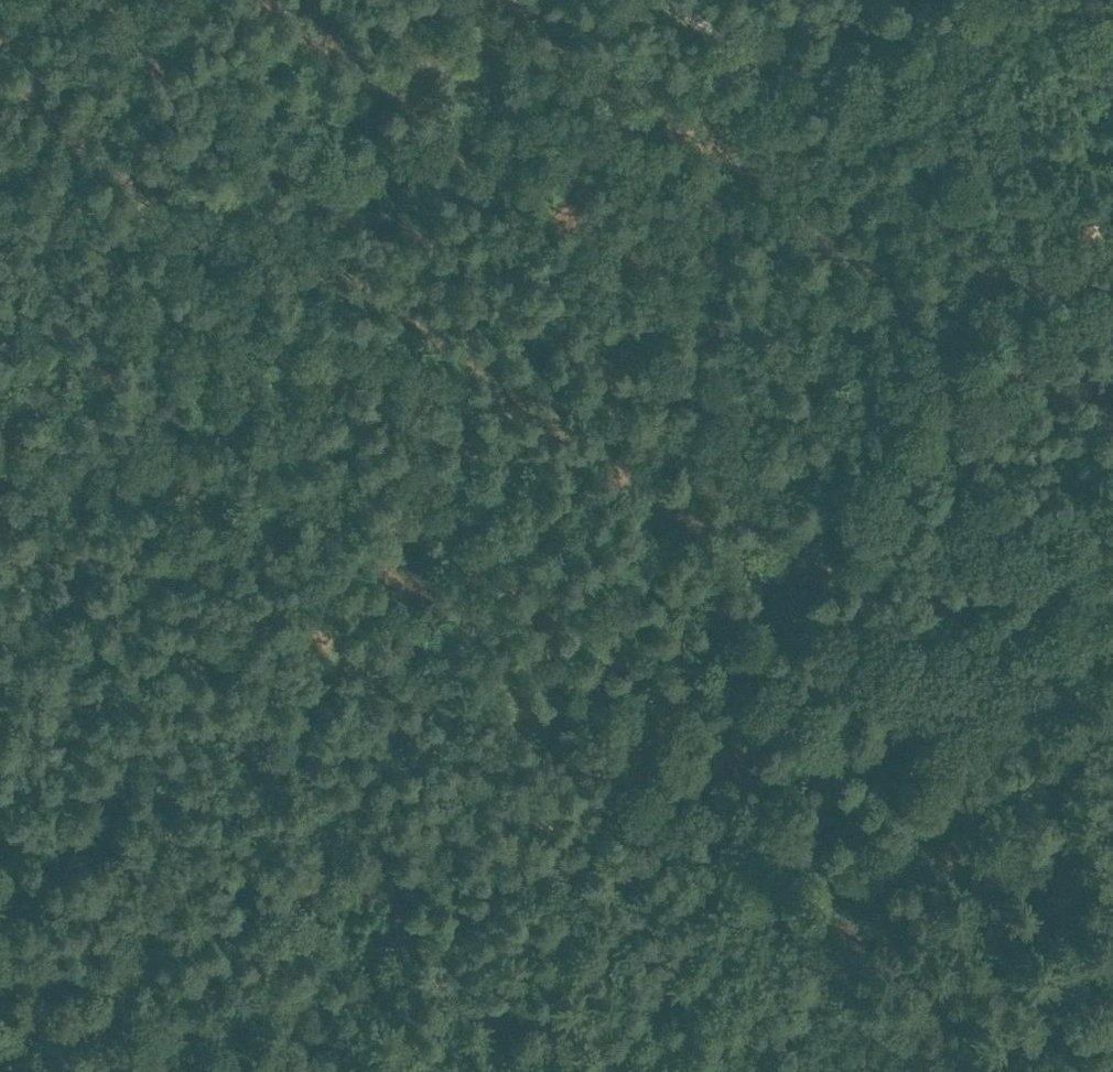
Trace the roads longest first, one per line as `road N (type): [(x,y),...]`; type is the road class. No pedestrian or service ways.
road 1 (track): [(1112,521),(935,675),(869,750),(635,1071)]

